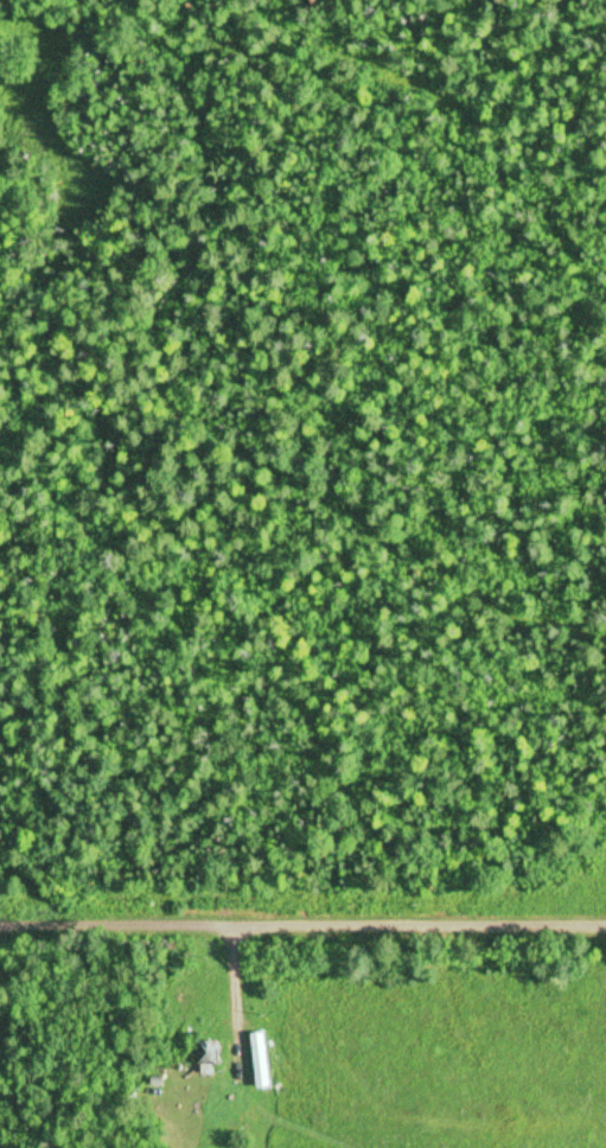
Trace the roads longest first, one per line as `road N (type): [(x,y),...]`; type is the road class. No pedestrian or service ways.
road 1 (track): [(605,910),(229,913),(0,904)]

